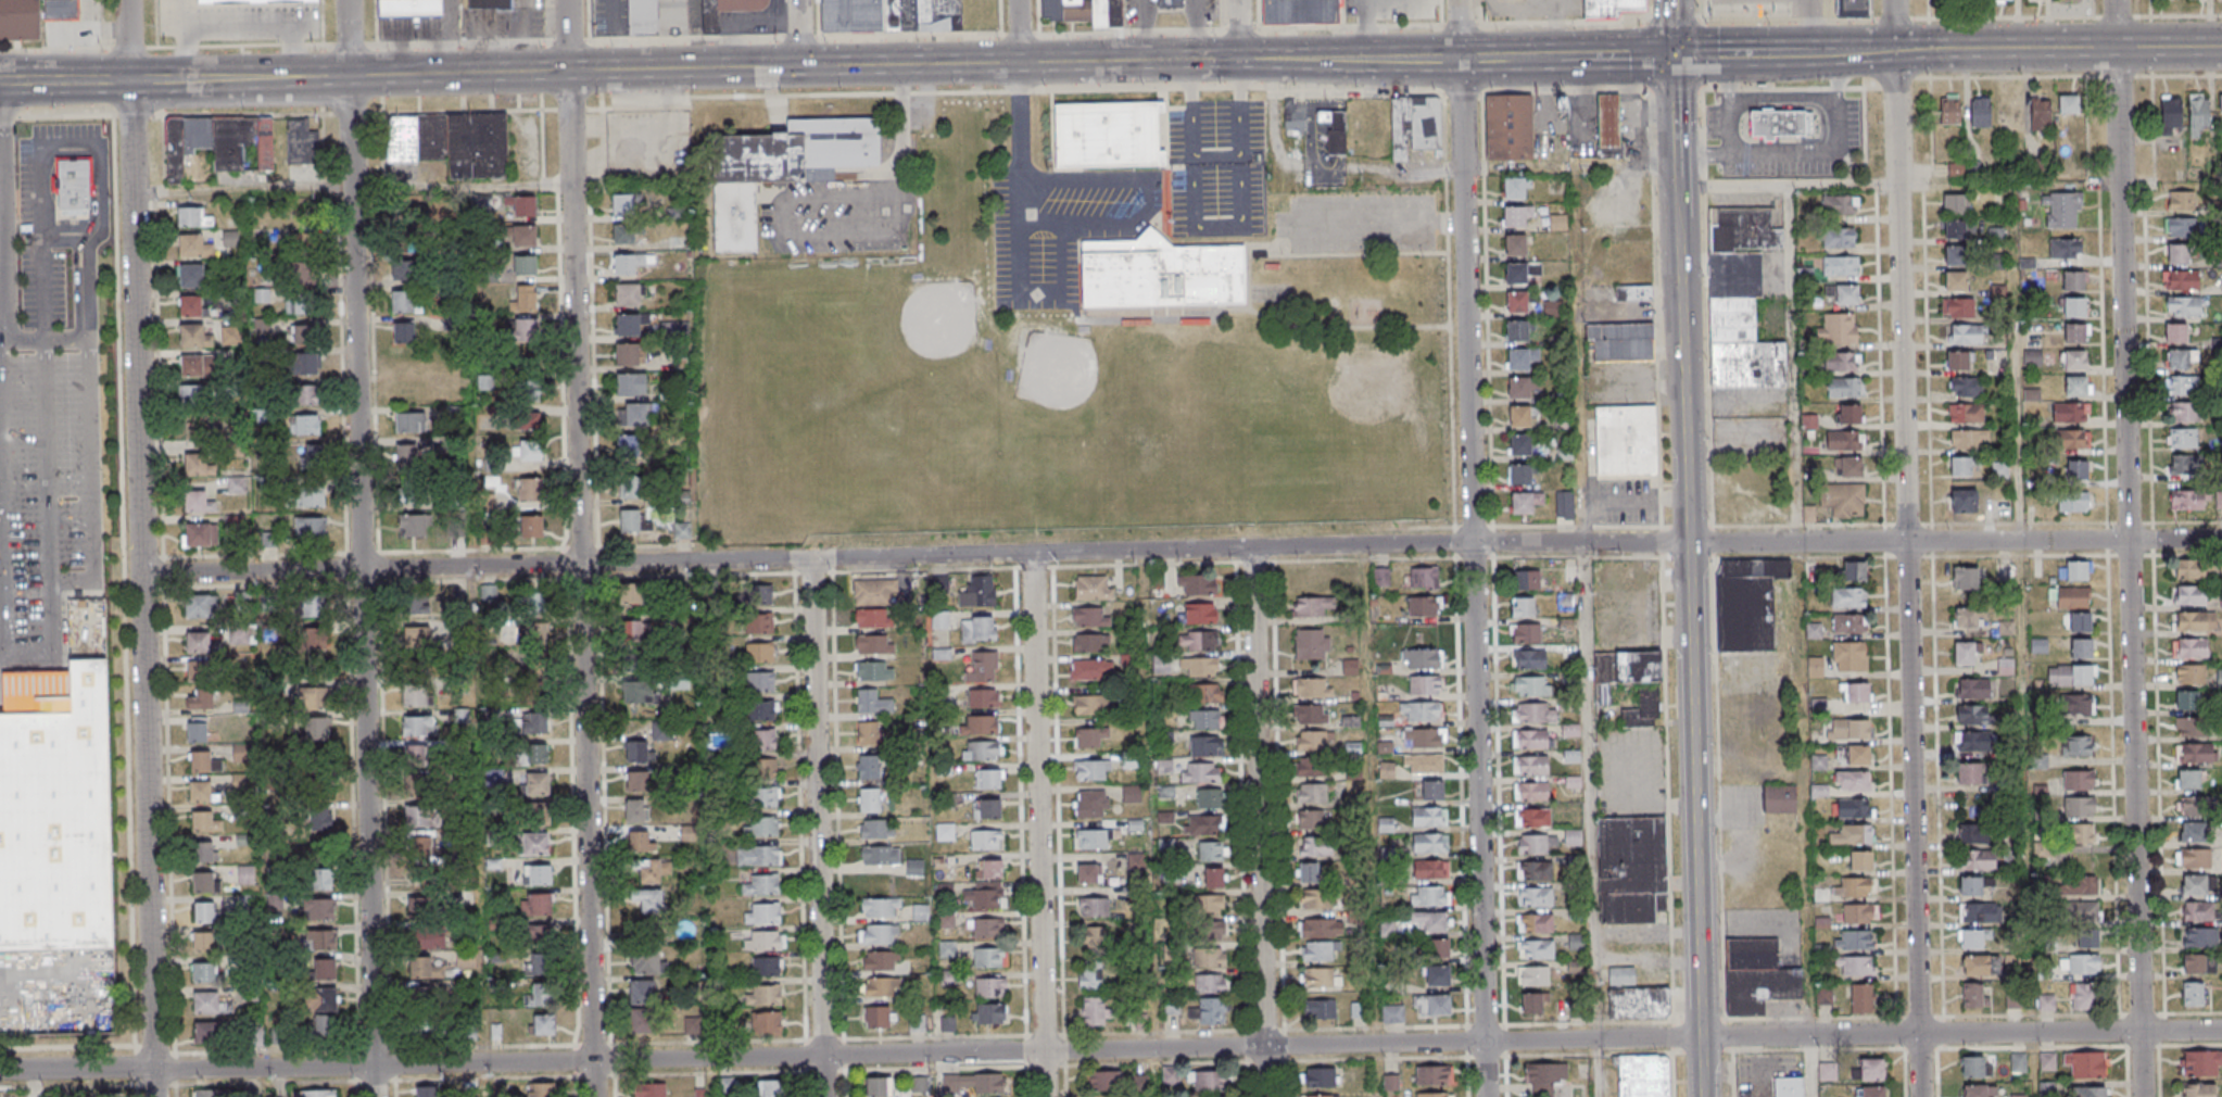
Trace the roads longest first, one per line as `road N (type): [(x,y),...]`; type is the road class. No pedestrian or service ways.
road 1 (residential): [(2221,1031),(0,1070)]
road 2 (residential): [(2221,540),(1473,544),(141,575)]
road 3 (secondary): [(1460,60),(194,78)]
road 4 (tertiary): [(1702,1096),(1672,0)]
road 5 (residential): [(375,1096),(346,0)]
road 6 (residential): [(594,1096),(566,0)]
road 7 (residential): [(154,1096),(127,0)]
road 8 (residential): [(1485,1096),(1458,0)]
road 9 (residential): [(1920,1096),(1893,0)]
road 10 (residential): [(2142,1096),(2115,0)]
road 11 (residential): [(1264,1096),(1251,548)]
road 12 (residential): [(1044,1096),(1032,554)]
road 13 (residential): [(824,1096),(810,559)]
road 14 (secondary): [(2221,47),(1836,52)]
road 15 (secondary): [(194,78),(0,81)]
road 16 (secondary): [(1836,52),(1672,56)]

